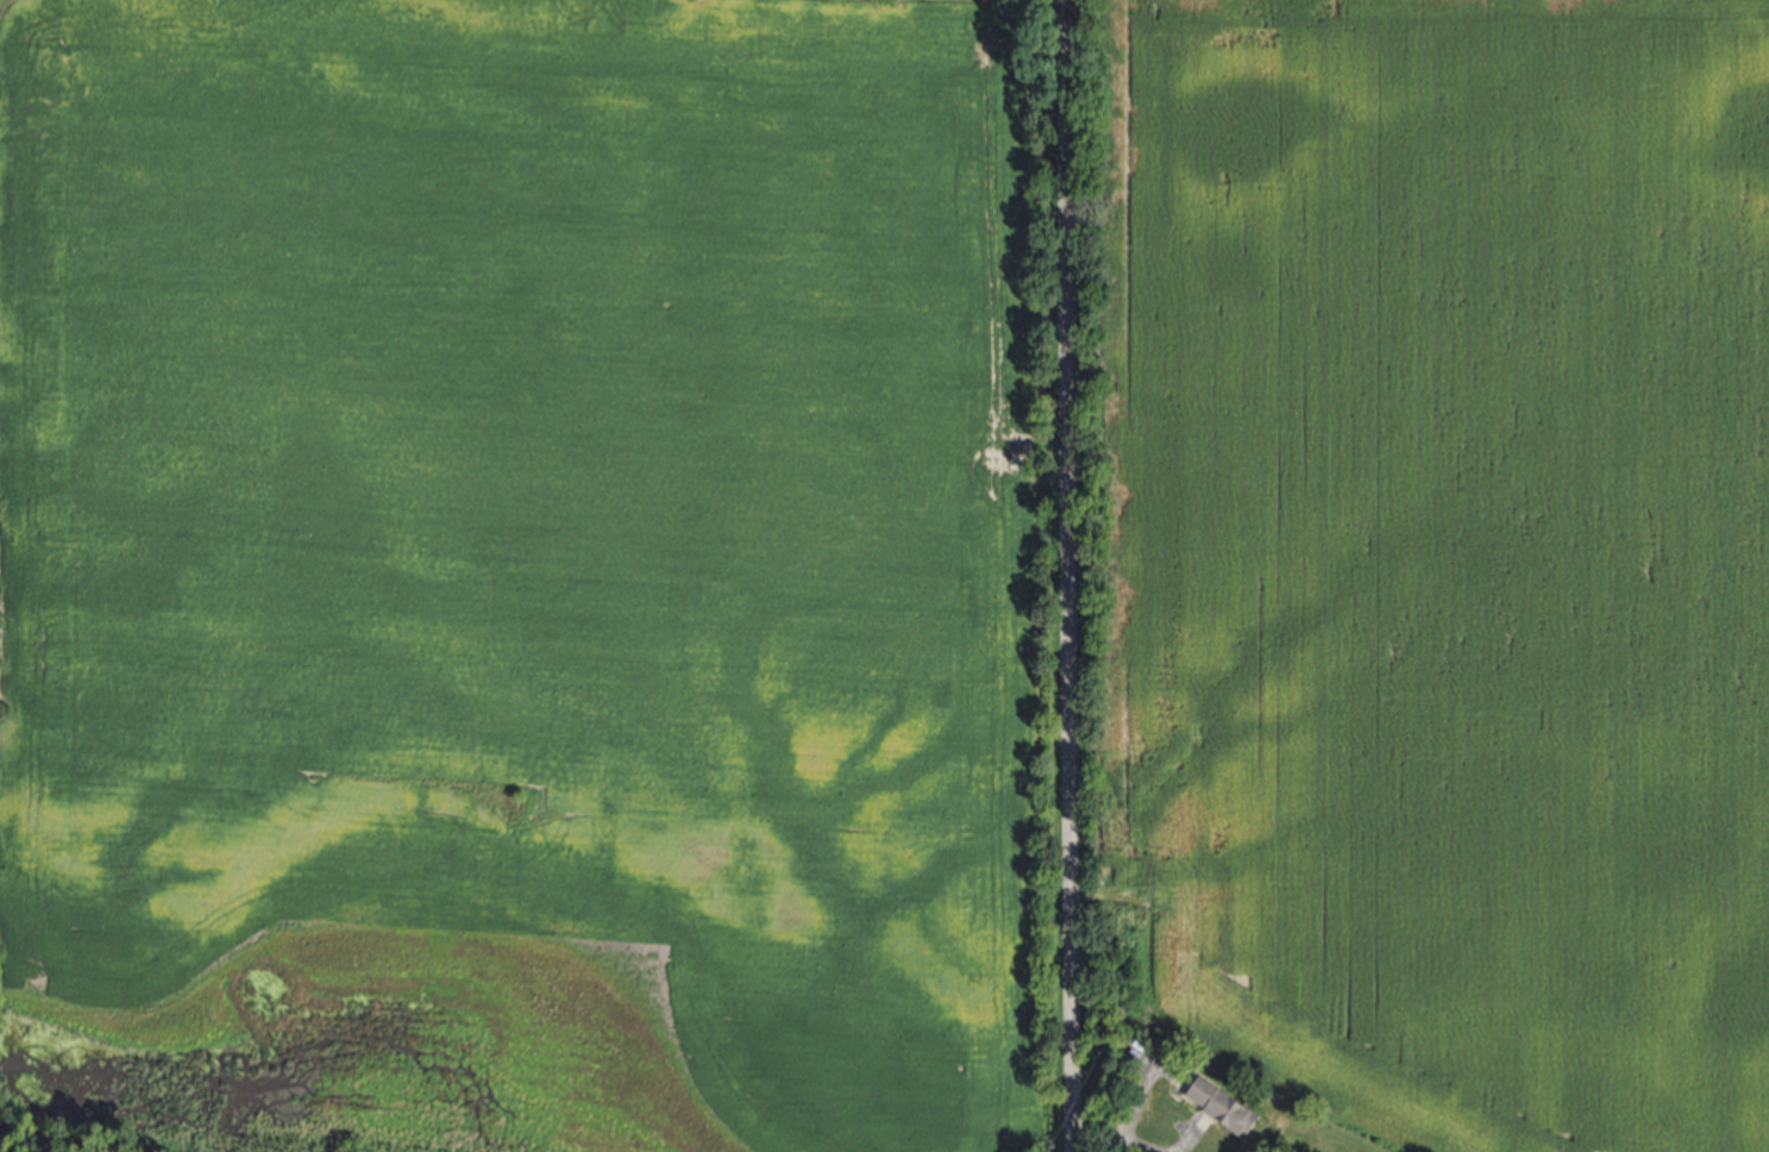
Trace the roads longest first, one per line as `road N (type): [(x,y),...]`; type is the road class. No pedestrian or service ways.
road 1 (residential): [(1073,1151),(1067,0)]

